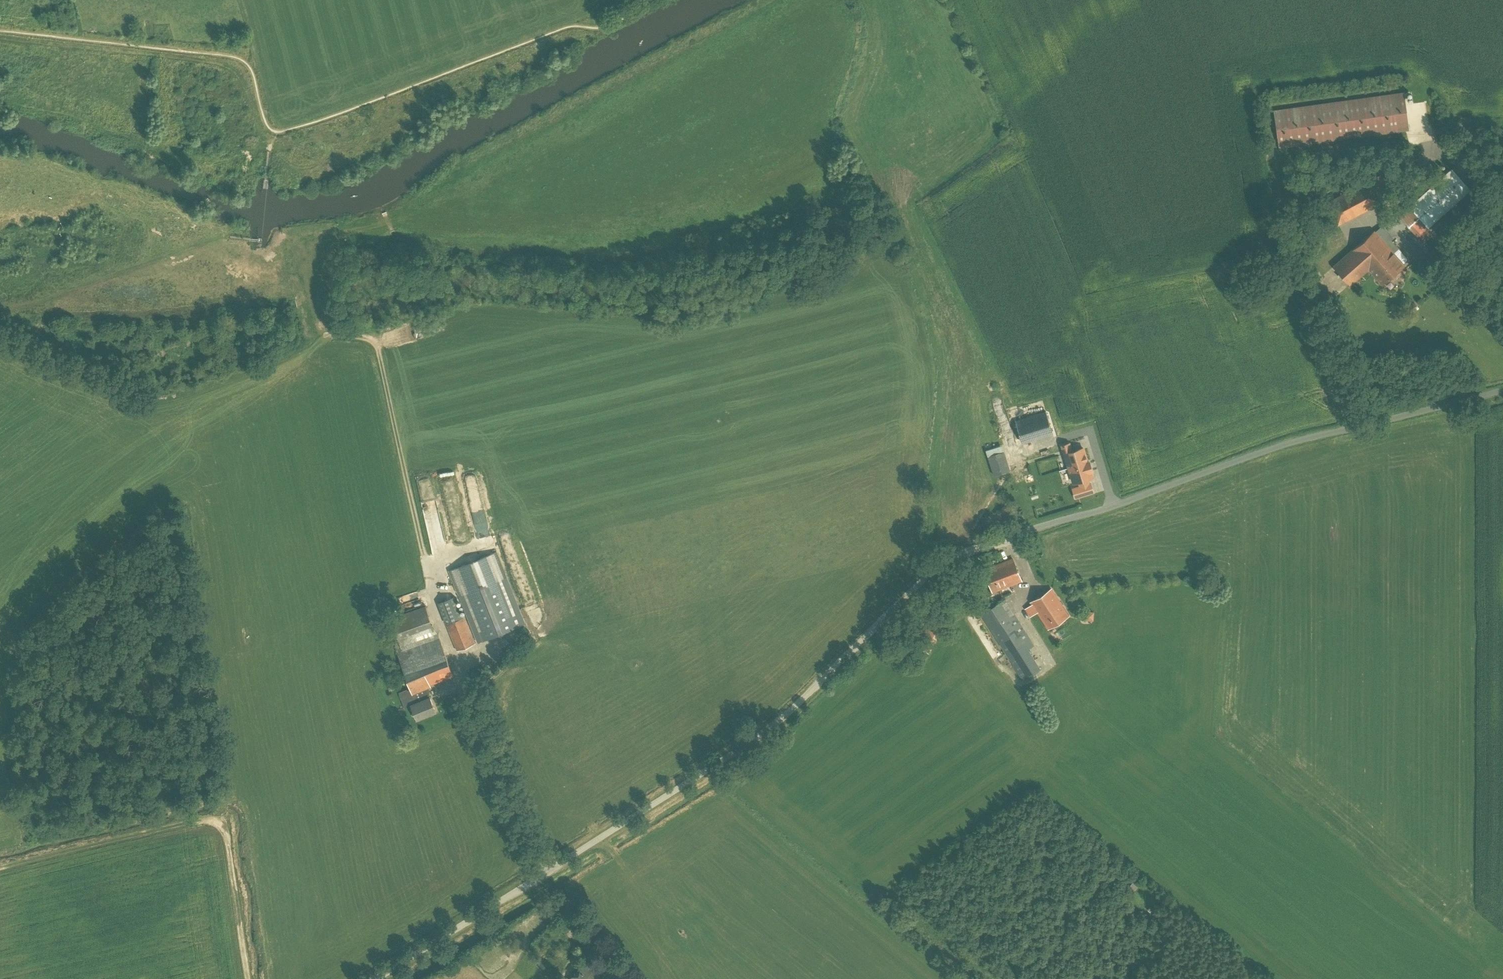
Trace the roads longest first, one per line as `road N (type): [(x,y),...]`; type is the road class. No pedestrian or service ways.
road 1 (unclassified): [(376,978),(766,733),(945,561),(1028,531)]
road 2 (unclassified): [(1502,390),(1291,442),(1028,531)]

